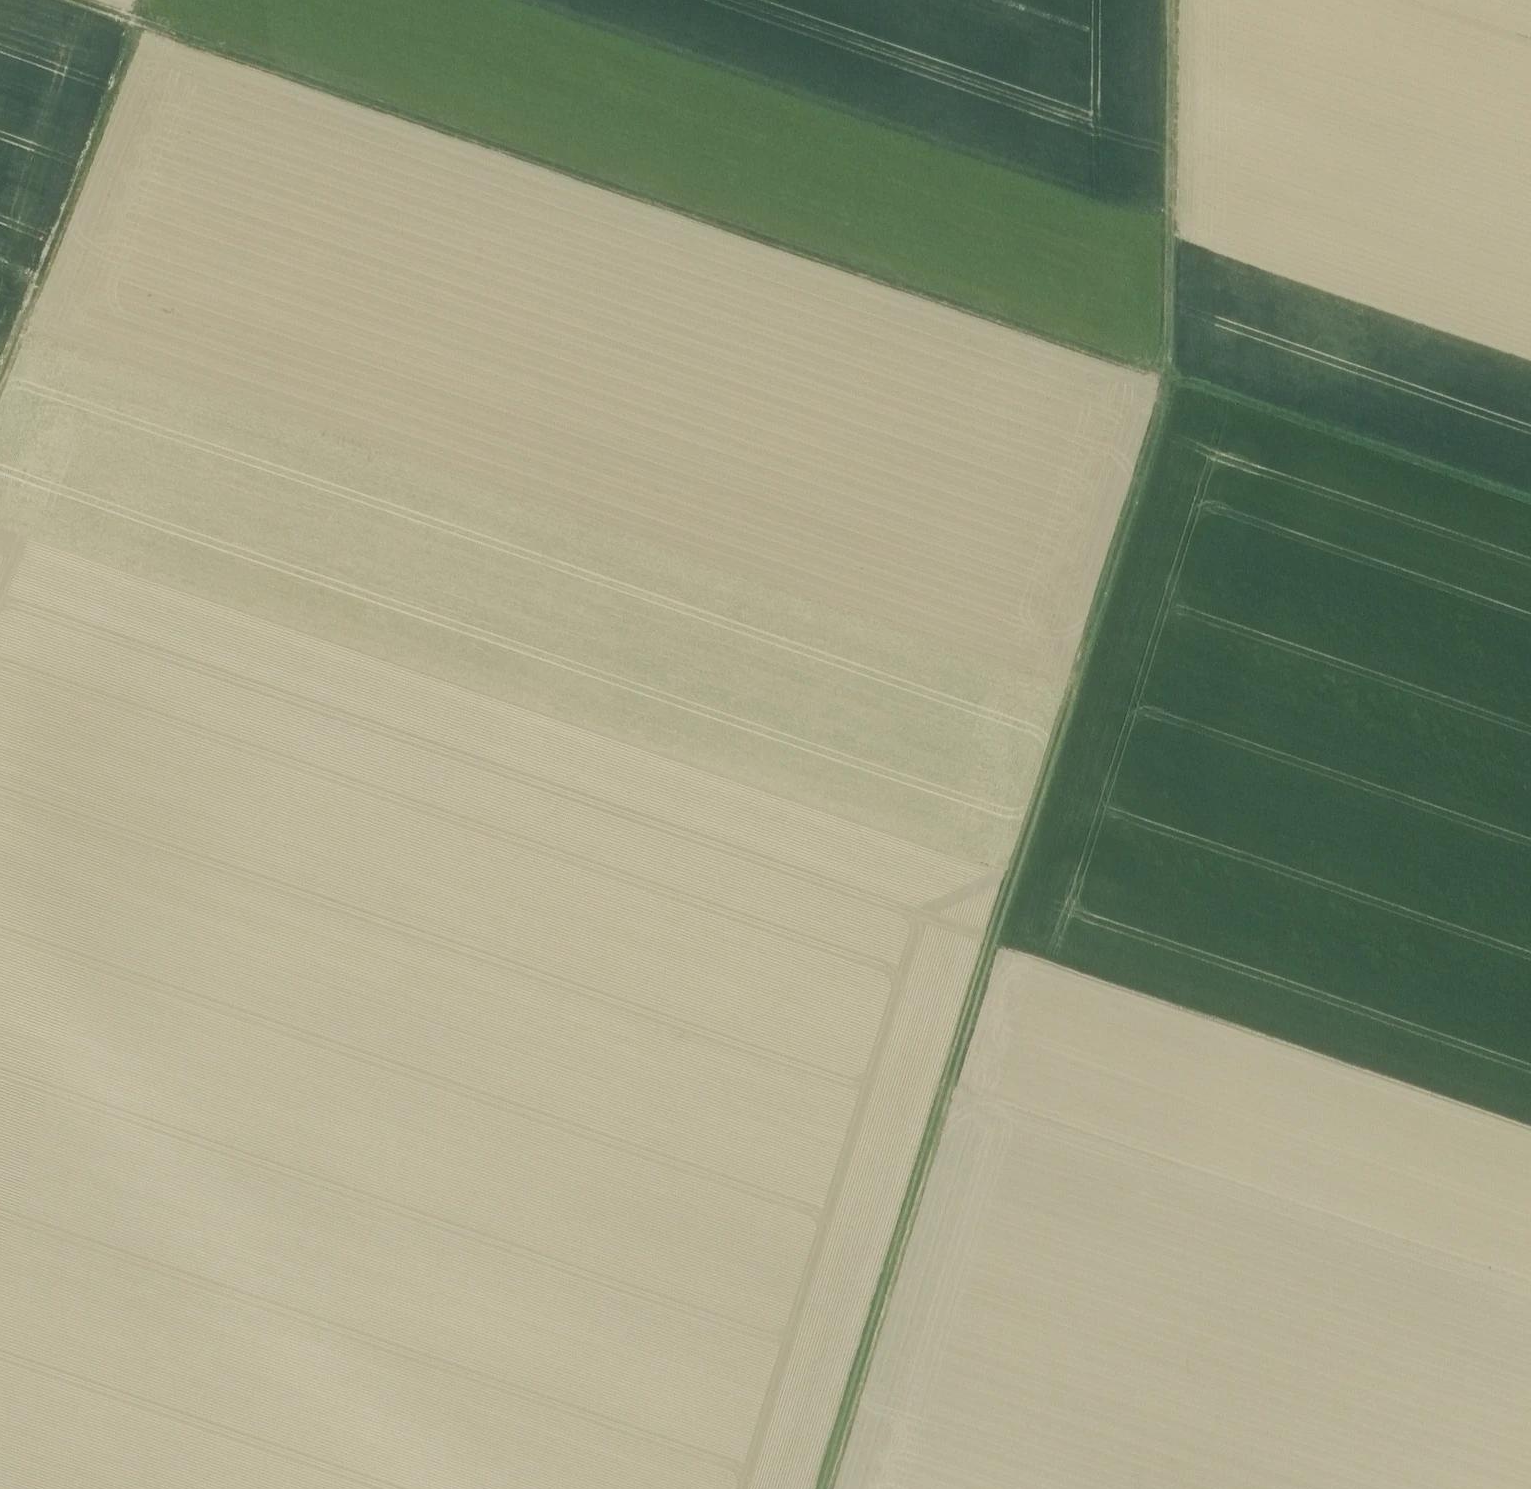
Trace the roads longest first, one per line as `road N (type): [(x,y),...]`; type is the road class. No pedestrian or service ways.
road 1 (track): [(41,0),(1178,386)]
road 2 (track): [(841,1488),(1148,519),(1178,416),(1178,386)]
road 3 (track): [(140,0),(74,229),(0,420)]
road 4 (track): [(1178,386),(1183,0)]
road 5 (track): [(1178,386),(1530,509)]

